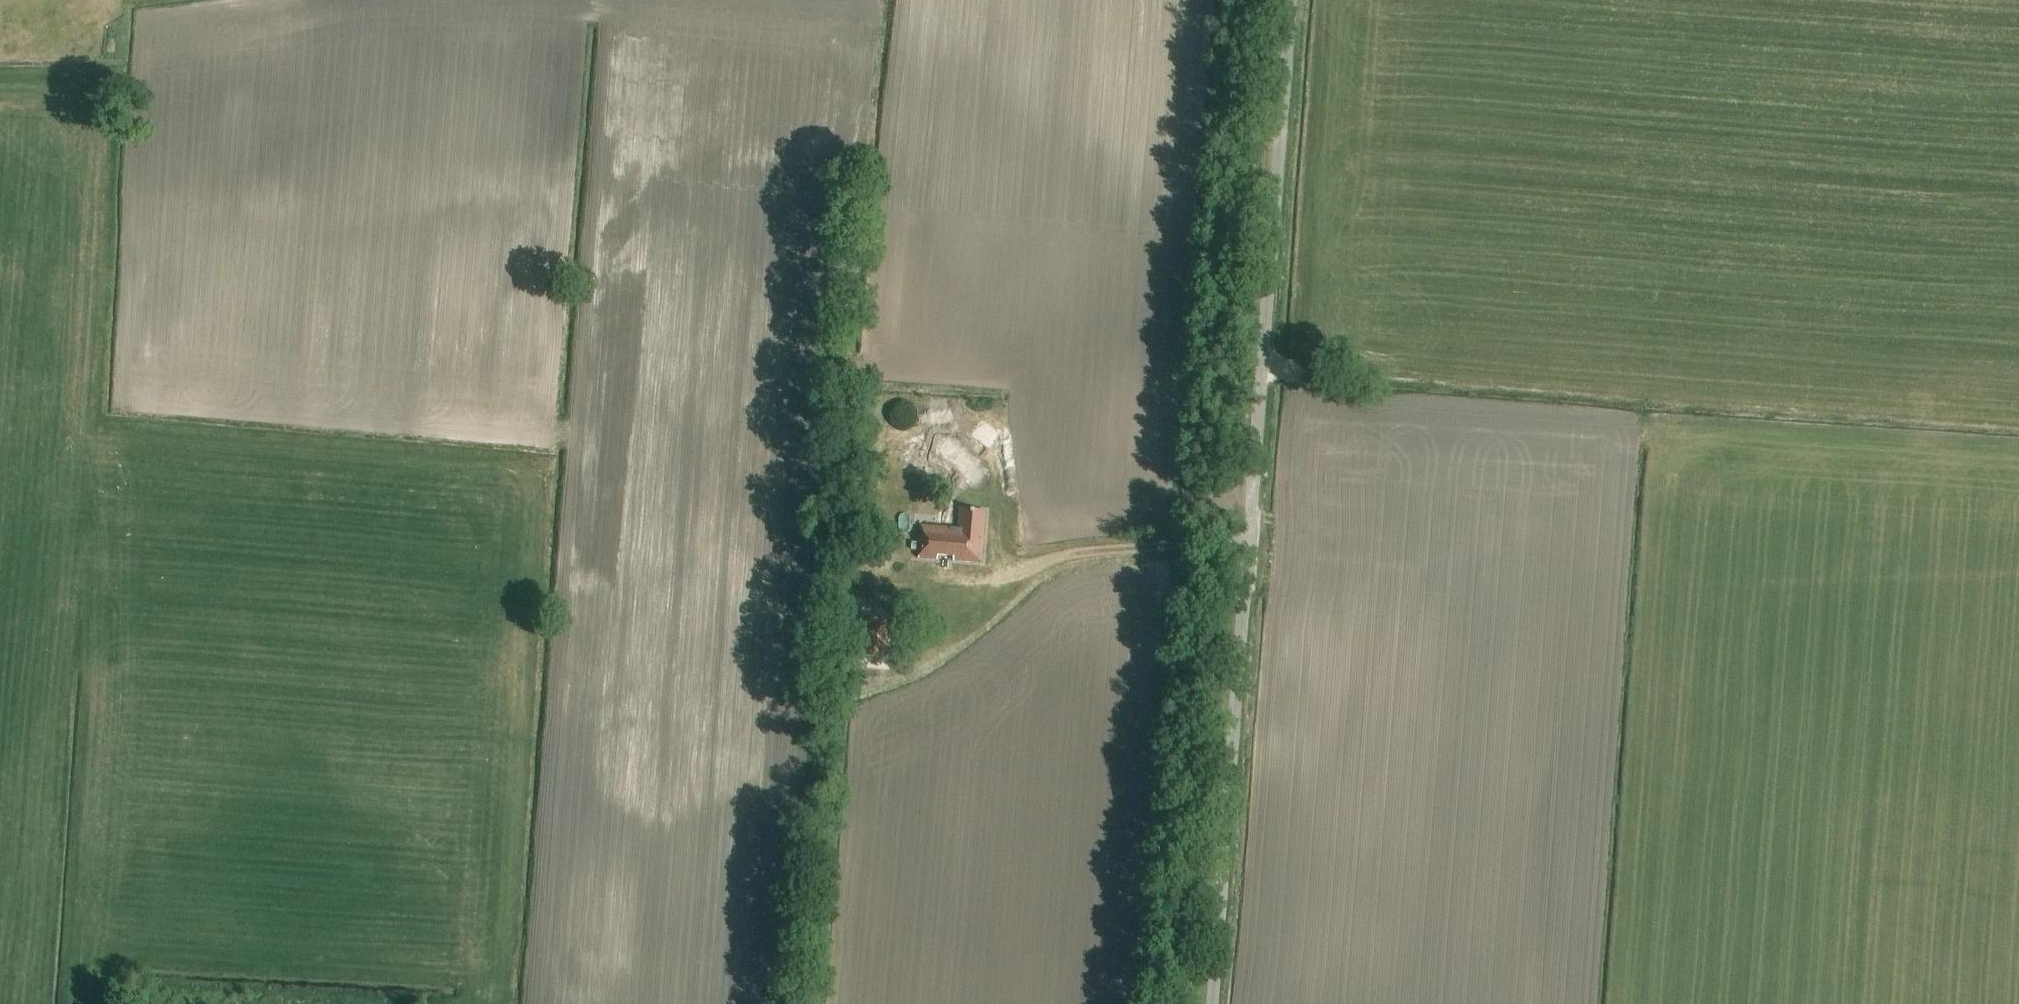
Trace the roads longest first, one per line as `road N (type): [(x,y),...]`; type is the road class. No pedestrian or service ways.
road 1 (unclassified): [(1208,1003),(1288,0)]
road 2 (track): [(1245,541),(1062,552),(1018,576),(928,575)]

